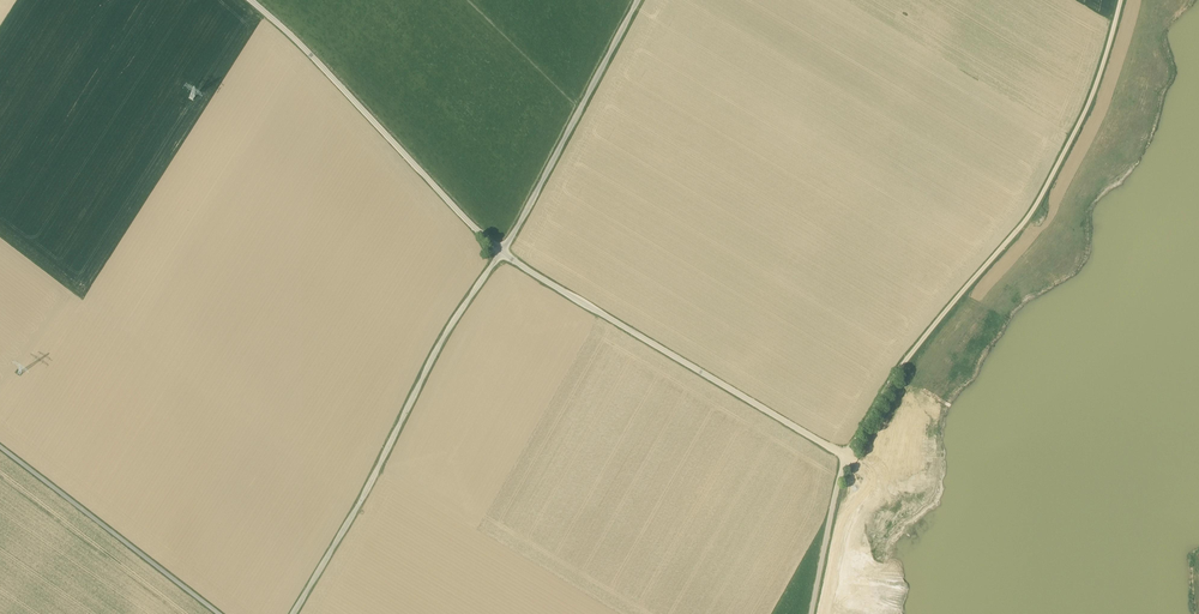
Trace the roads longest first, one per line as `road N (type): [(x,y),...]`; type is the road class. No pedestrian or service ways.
road 1 (unclassified): [(811,613),(846,456),(501,252)]
road 2 (track): [(846,456),(905,359),(1031,214),(1086,110),(1121,0)]
road 3 (unclassified): [(295,613),(459,315),(501,252)]
road 4 (unclassified): [(251,0),(501,252)]
road 5 (unclassified): [(501,252),(639,0)]
road 6 (unclassified): [(0,447),(218,613)]

